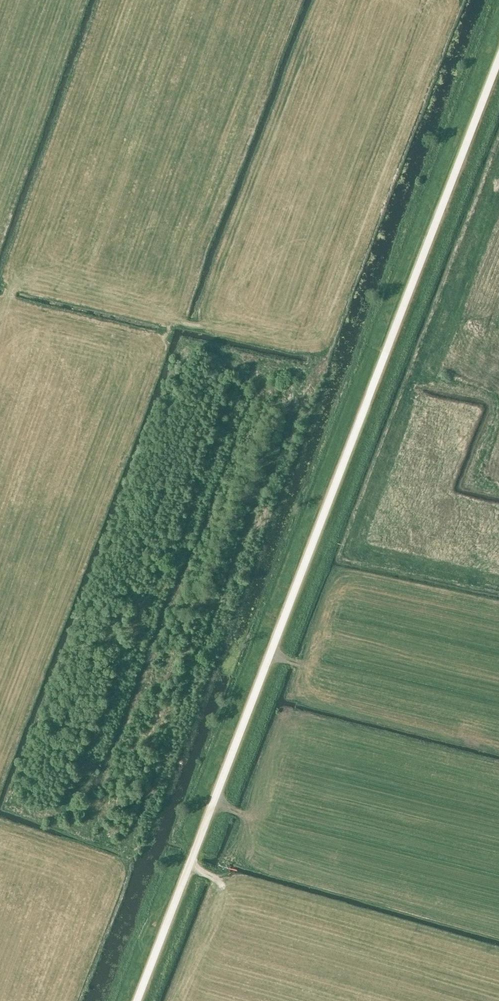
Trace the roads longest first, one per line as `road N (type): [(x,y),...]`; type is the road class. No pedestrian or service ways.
road 1 (unclassified): [(137,1000),(498,62)]

